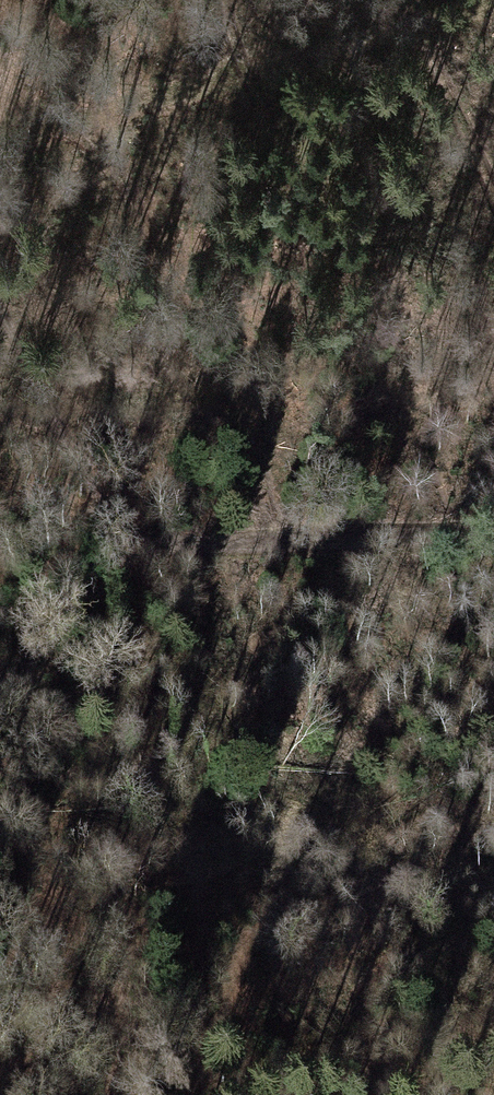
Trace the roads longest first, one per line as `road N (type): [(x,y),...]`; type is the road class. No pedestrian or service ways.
road 1 (track): [(0,308),(108,518),(132,544),(493,535)]
road 2 (track): [(359,49),(493,7)]
road 3 (track): [(0,537),(34,572),(23,653)]

